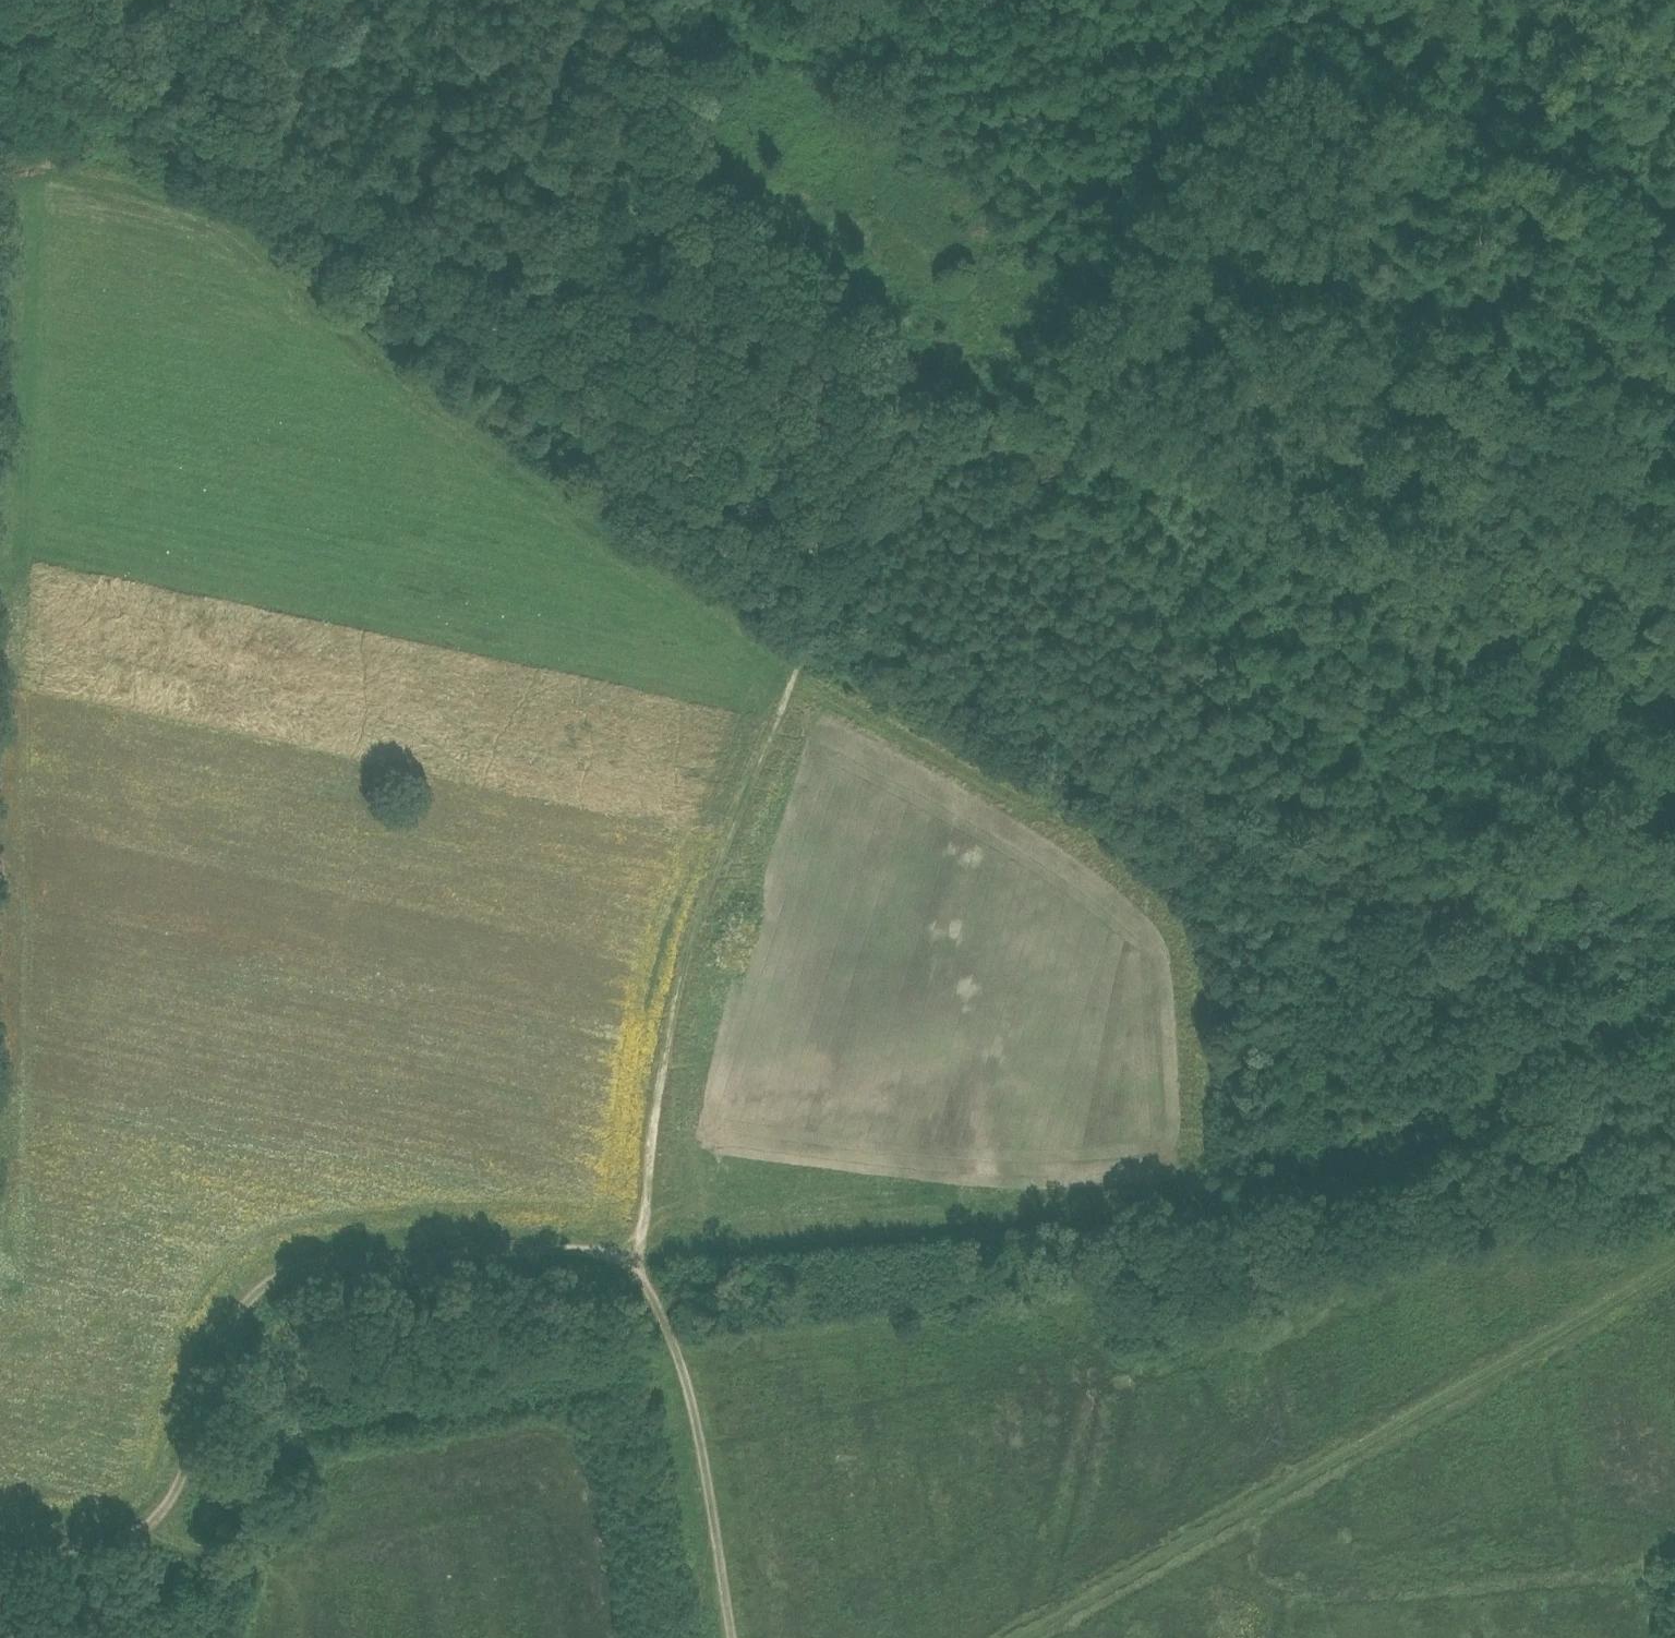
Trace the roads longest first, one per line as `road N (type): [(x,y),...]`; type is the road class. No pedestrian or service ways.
road 1 (track): [(46,0),(249,139),(710,488),(815,555),(831,584),(802,655)]
road 2 (track): [(802,655),(1117,831),(1210,905),(1248,911),(1275,928),(1302,957),(1387,1130)]
road 3 (track): [(1674,1258),(1018,1637)]
road 4 (track): [(624,1261),(644,1203),(684,954),(802,655)]
road 5 (track): [(731,1637),(674,1348),(624,1261)]

